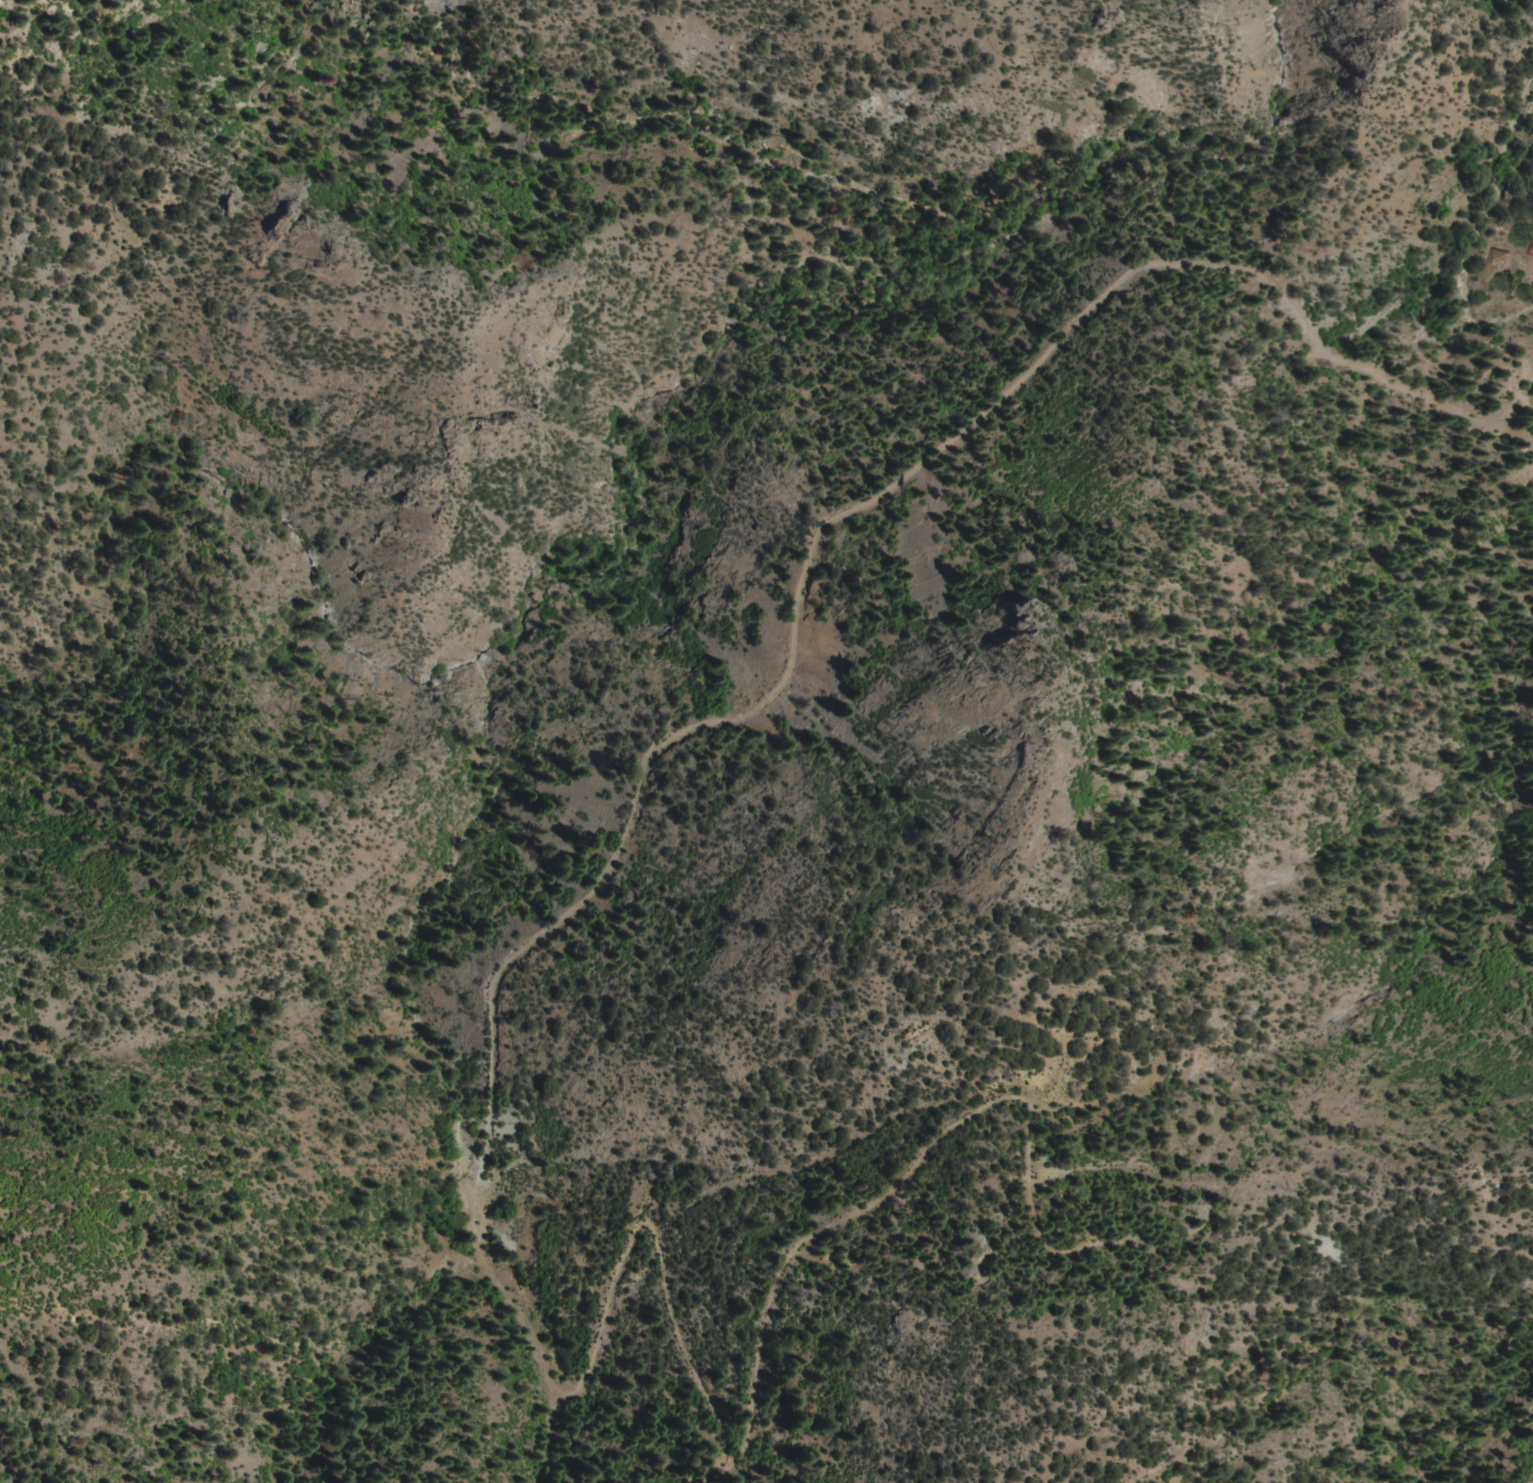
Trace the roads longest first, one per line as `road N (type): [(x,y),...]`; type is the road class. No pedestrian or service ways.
road 1 (track): [(1532,457),(1518,438),(1334,358),(1255,274),(1175,265),(1130,273),(979,420),(879,498),(822,526),(793,600),(789,671),(780,686),(745,716),(694,728),(650,753),(601,880),(499,970),(492,986),(487,1141),(472,1209),(493,1274),(550,1378),(566,1392),(591,1365),(632,1237),(651,1228),(673,1334),(735,1454),(744,1448),(766,1306),(792,1249),(881,1199),(940,1134),(991,1103),(1016,1098),(1030,1105),(1026,1180)]

